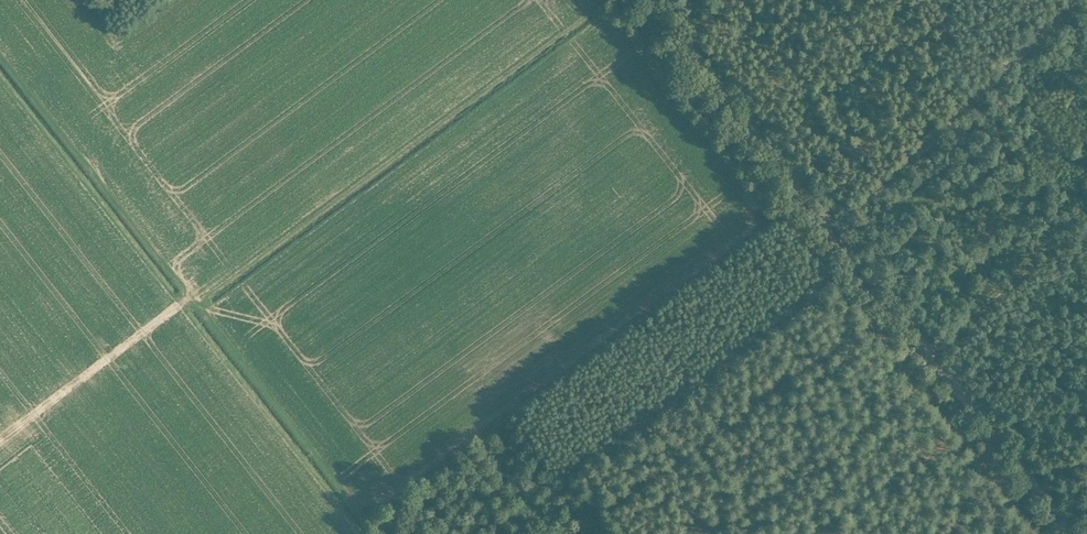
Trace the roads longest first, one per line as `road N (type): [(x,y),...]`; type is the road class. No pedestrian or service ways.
road 1 (track): [(615,0),(1048,533)]
road 2 (track): [(655,0),(1076,533)]
road 3 (track): [(0,53),(194,297),(0,440)]
road 4 (track): [(835,222),(1068,0)]
road 5 (track): [(934,354),(1086,200)]

